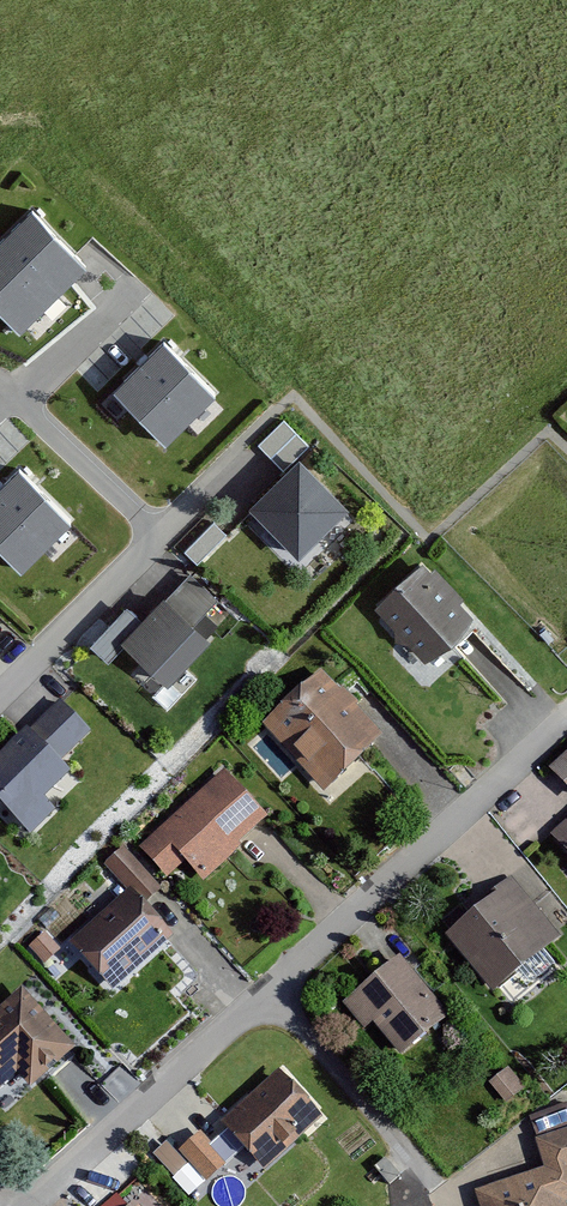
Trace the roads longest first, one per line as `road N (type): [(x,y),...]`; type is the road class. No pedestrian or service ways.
road 1 (residential): [(30,1205),(563,722)]
road 2 (residential): [(0,697),(206,493)]

